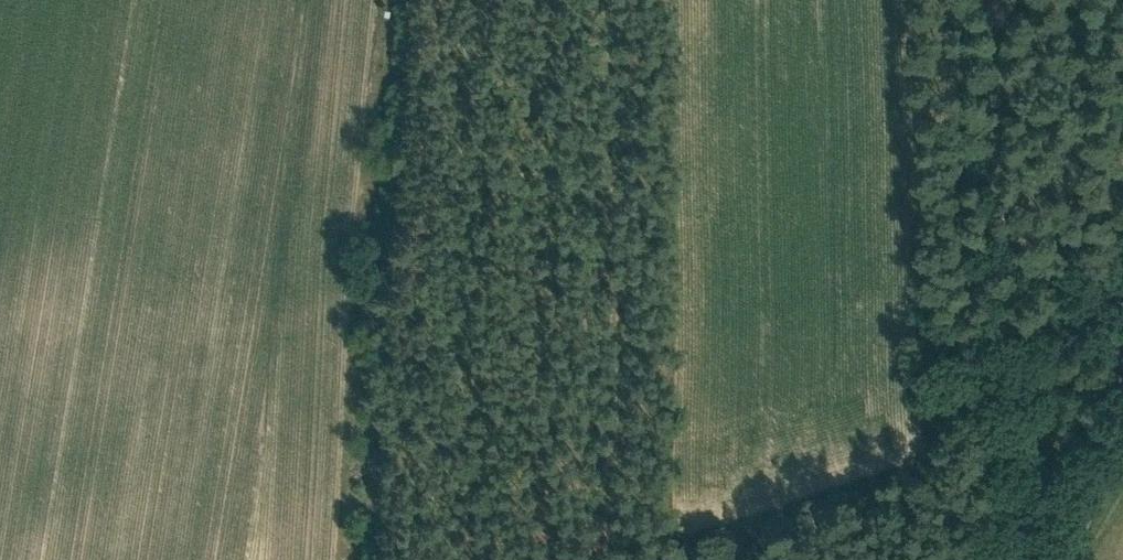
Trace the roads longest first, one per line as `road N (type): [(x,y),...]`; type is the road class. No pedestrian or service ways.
road 1 (track): [(983,0),(977,509),(990,559)]
road 2 (track): [(1122,446),(1063,559)]

